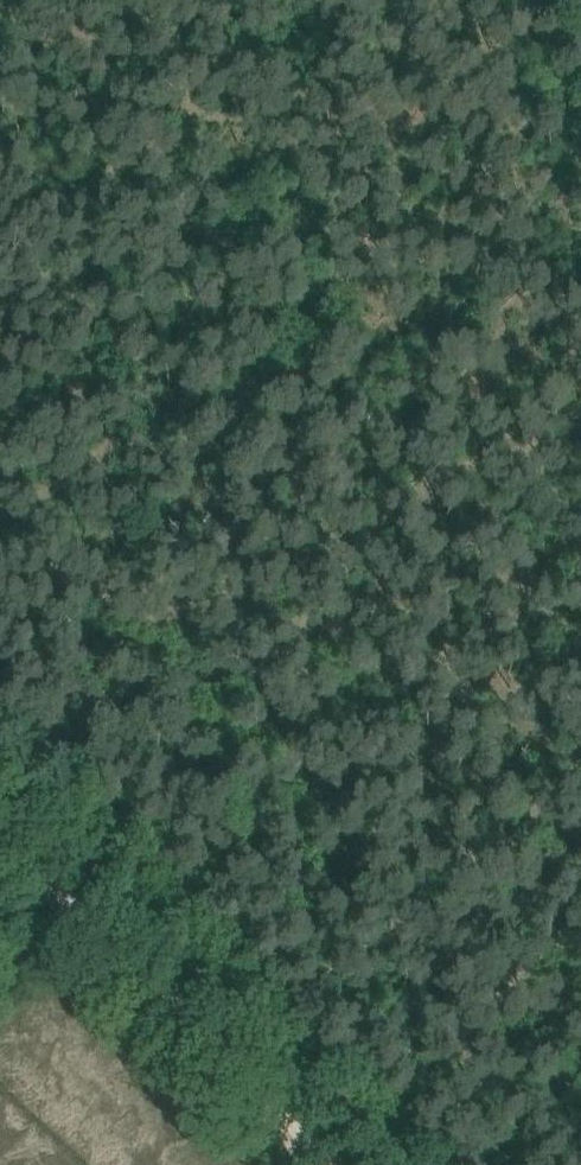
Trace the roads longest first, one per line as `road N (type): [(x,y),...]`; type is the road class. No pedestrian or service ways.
road 1 (track): [(331,1164),(0,844)]

